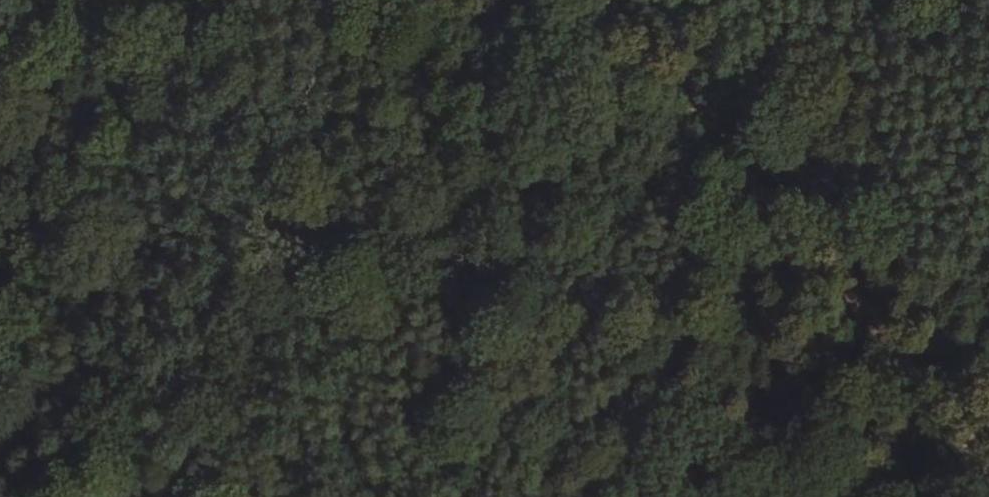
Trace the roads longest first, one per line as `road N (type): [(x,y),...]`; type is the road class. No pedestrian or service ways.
road 1 (track): [(988,475),(605,0)]

